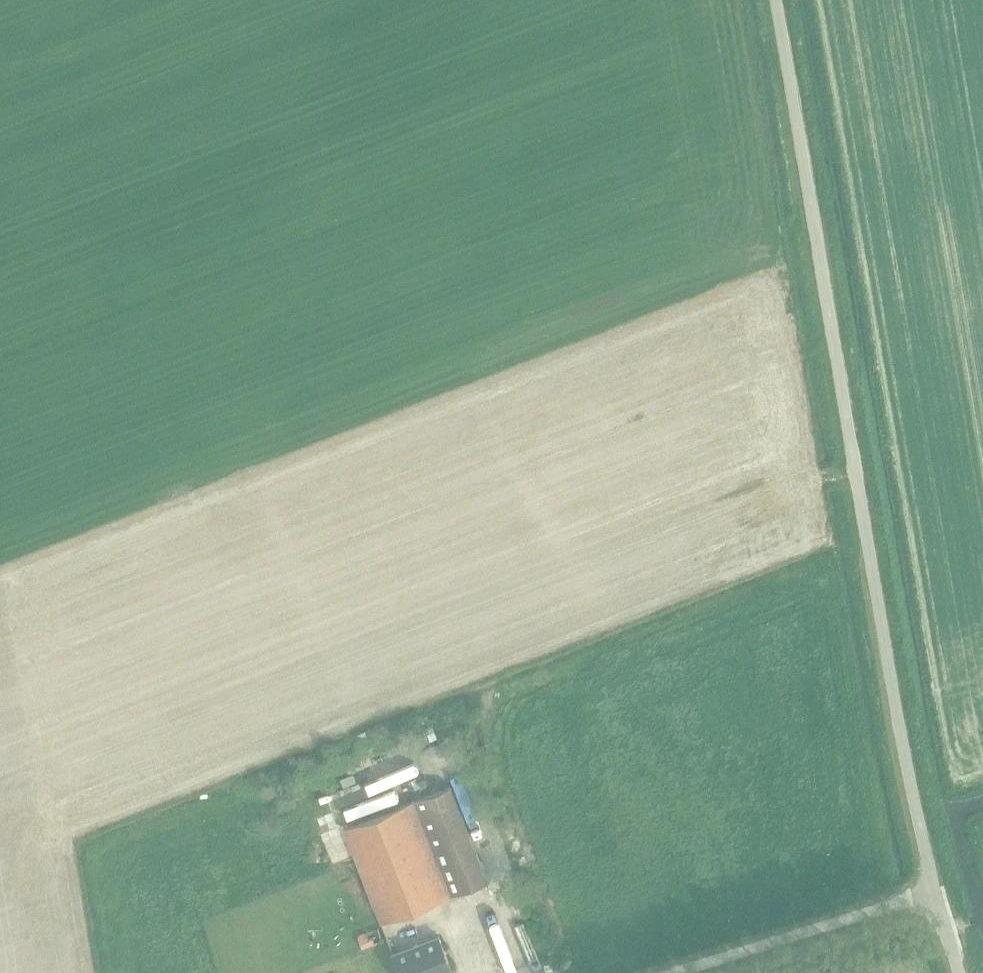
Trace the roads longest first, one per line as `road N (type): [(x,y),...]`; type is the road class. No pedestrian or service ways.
road 1 (unclassified): [(958,972),(885,651),(775,0)]

